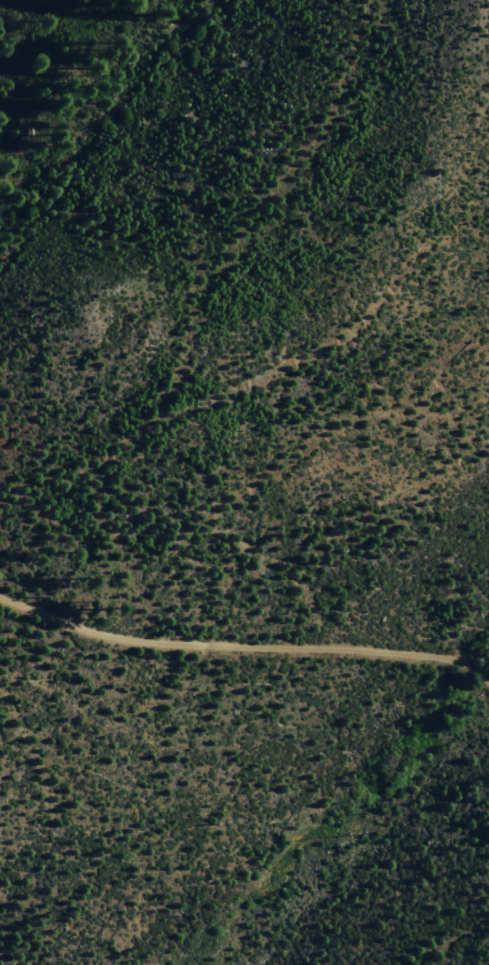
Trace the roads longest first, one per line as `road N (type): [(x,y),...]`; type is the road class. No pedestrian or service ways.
road 1 (track): [(488,683),(458,663),(414,654),(116,638),(0,599)]

